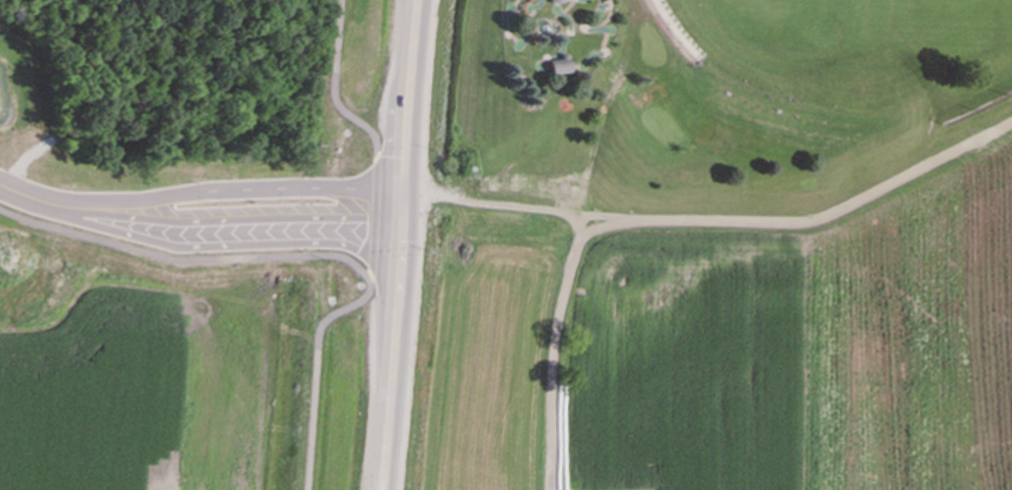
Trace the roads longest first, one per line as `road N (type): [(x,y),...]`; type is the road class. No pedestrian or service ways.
road 1 (track): [(584,217),(820,220),(1011,125)]
road 2 (residential): [(400,217),(114,218),(0,187)]
road 3 (secondary): [(415,0),(386,377)]
road 4 (track): [(584,217),(553,330),(549,489)]
road 5 (track): [(401,195),(584,217)]

